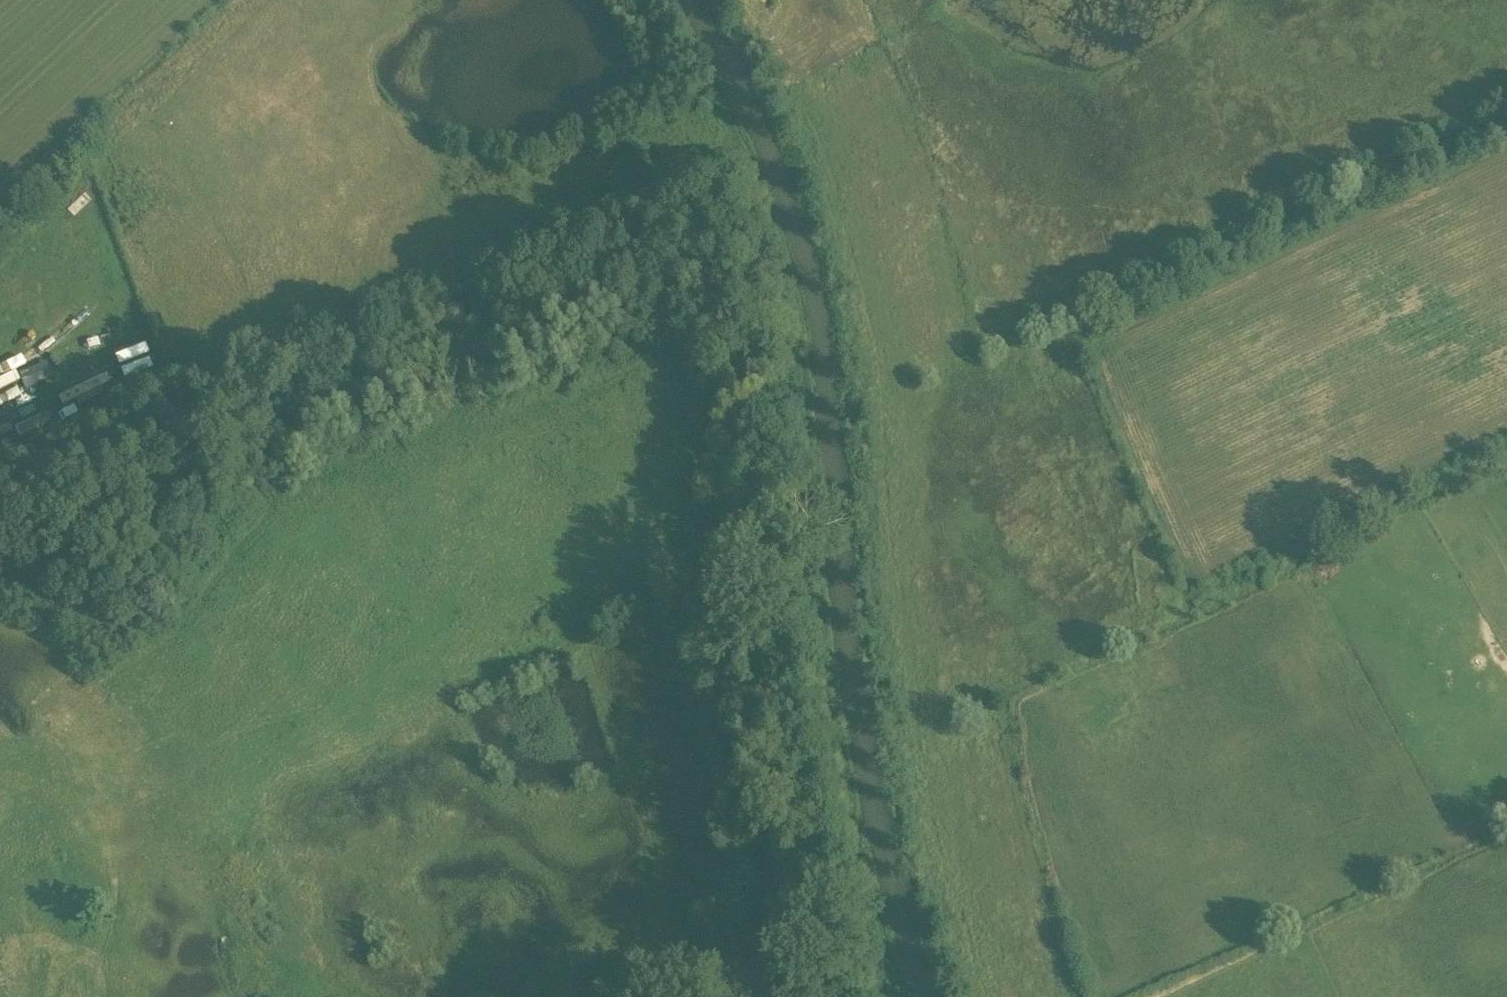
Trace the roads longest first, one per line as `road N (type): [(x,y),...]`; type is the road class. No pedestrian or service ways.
road 1 (track): [(631,996),(664,973),(704,964),(747,979),(769,996)]

